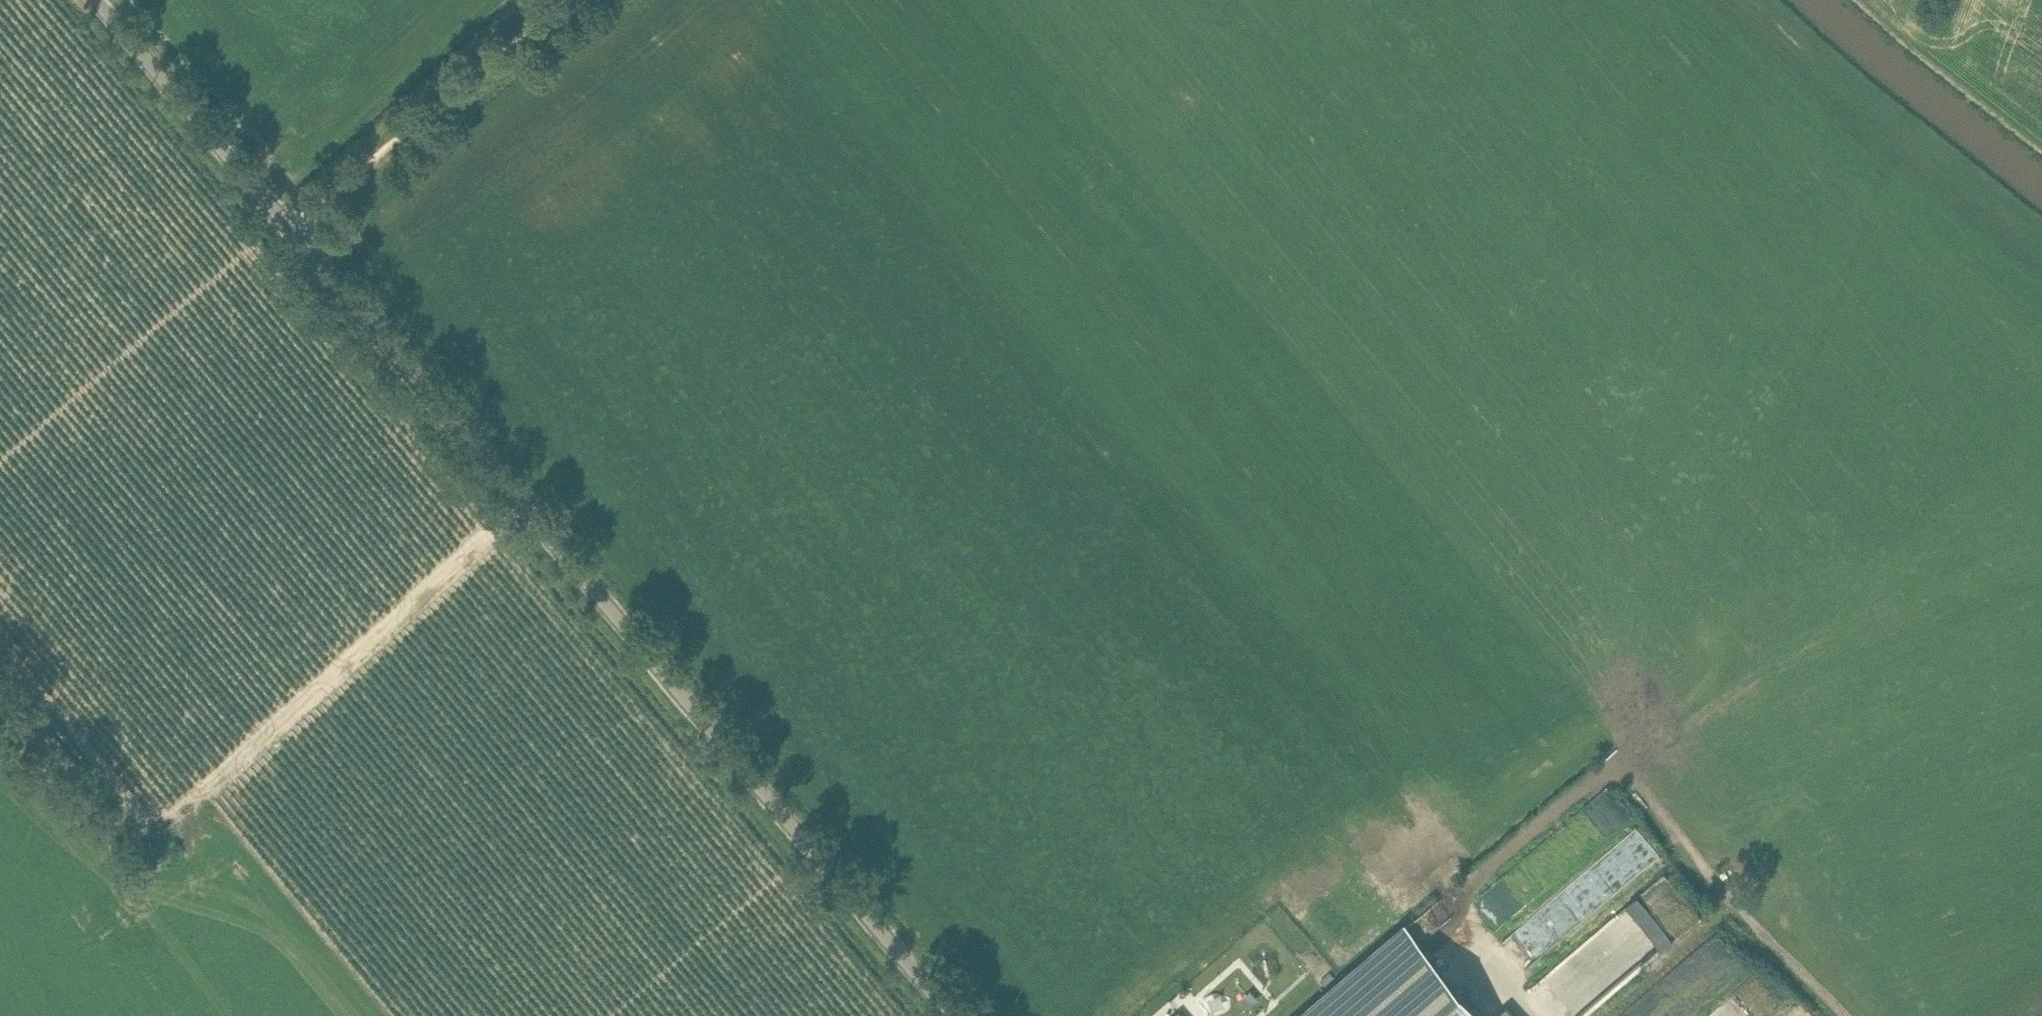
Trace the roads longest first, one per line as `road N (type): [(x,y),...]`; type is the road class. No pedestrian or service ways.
road 1 (unclassified): [(973,1015),(113,0)]

